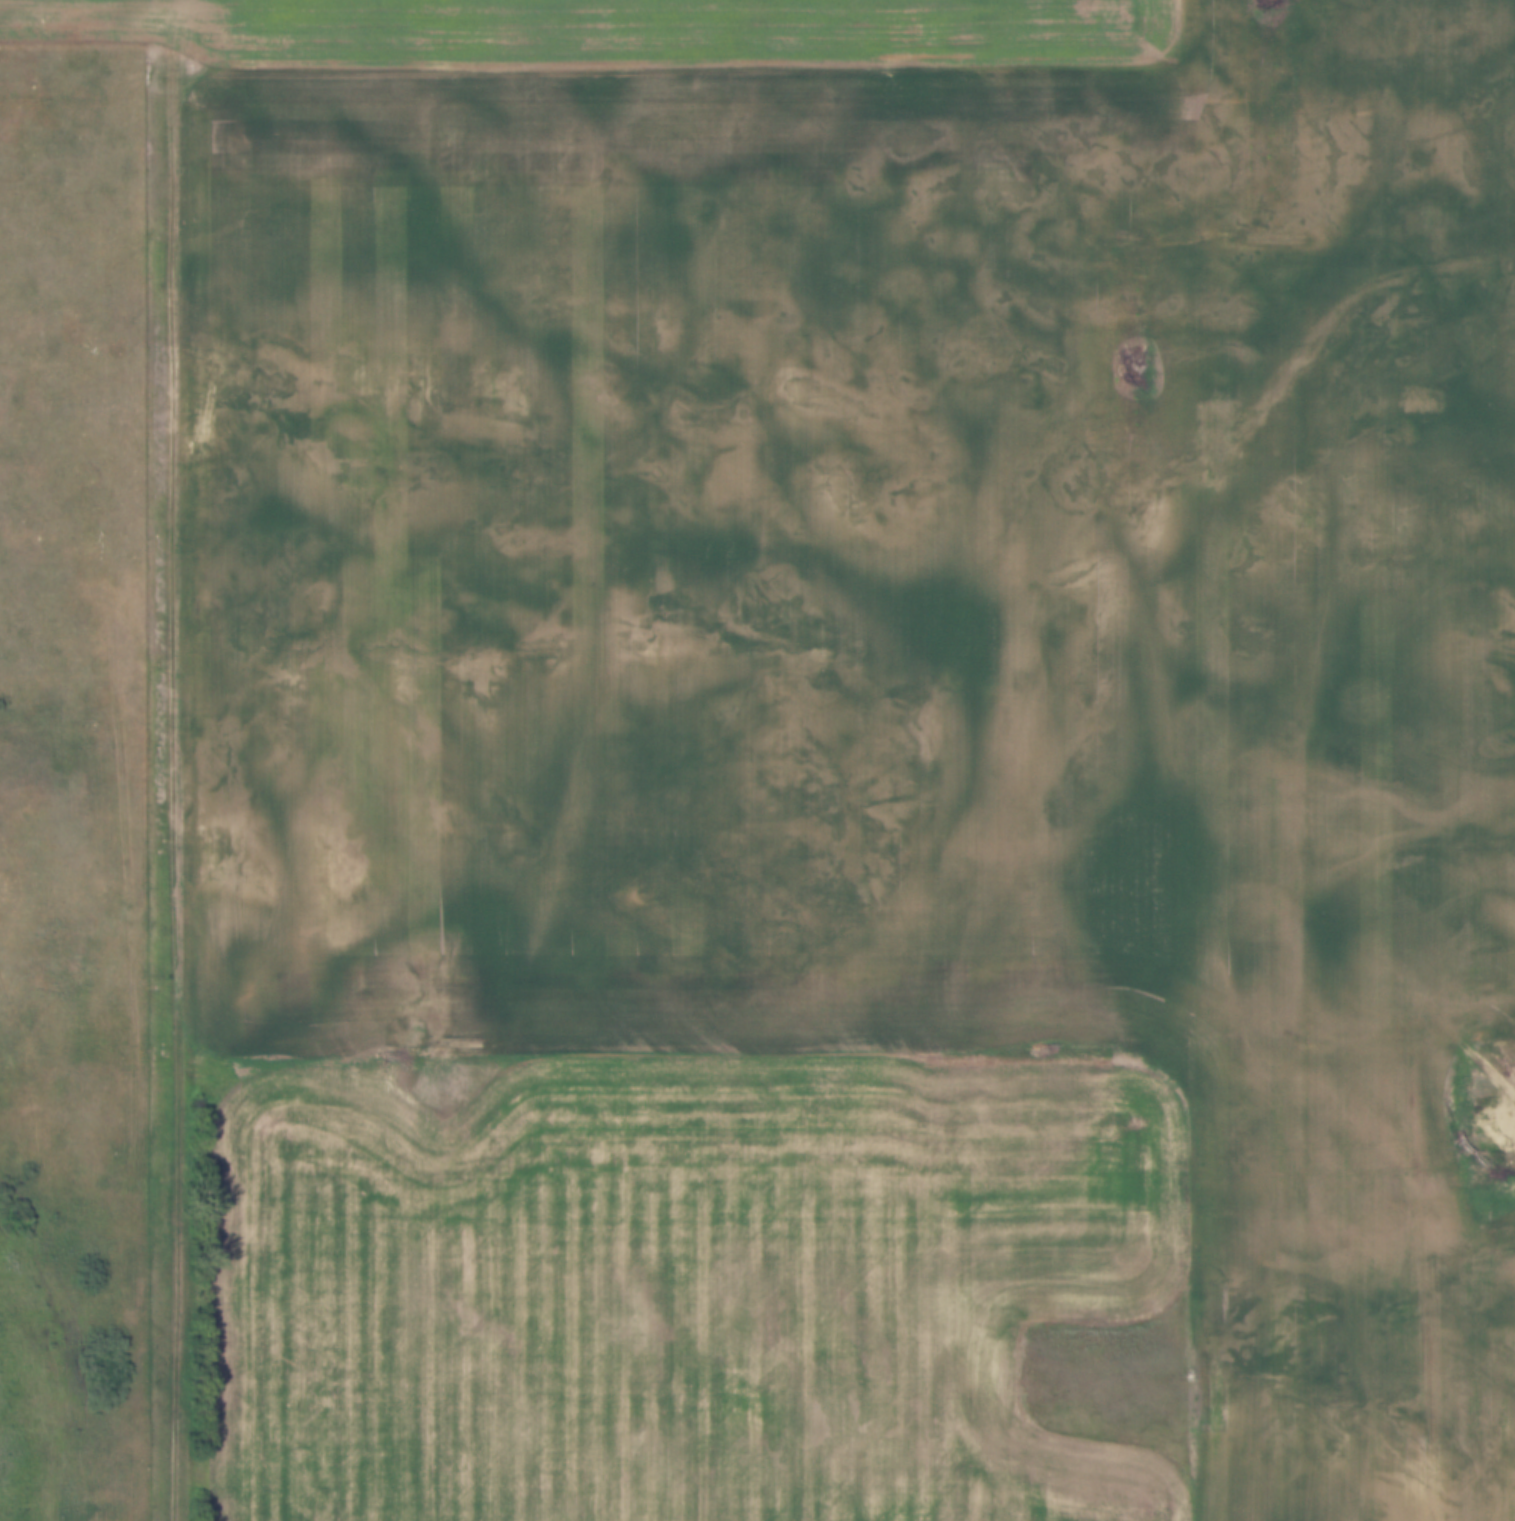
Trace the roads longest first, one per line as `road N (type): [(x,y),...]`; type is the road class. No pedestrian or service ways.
road 1 (track): [(1227,1520),(1231,422),(1123,287),(1109,69),(1116,0)]
road 2 (track): [(174,1520),(174,45)]
road 3 (track): [(0,44),(1109,69)]

